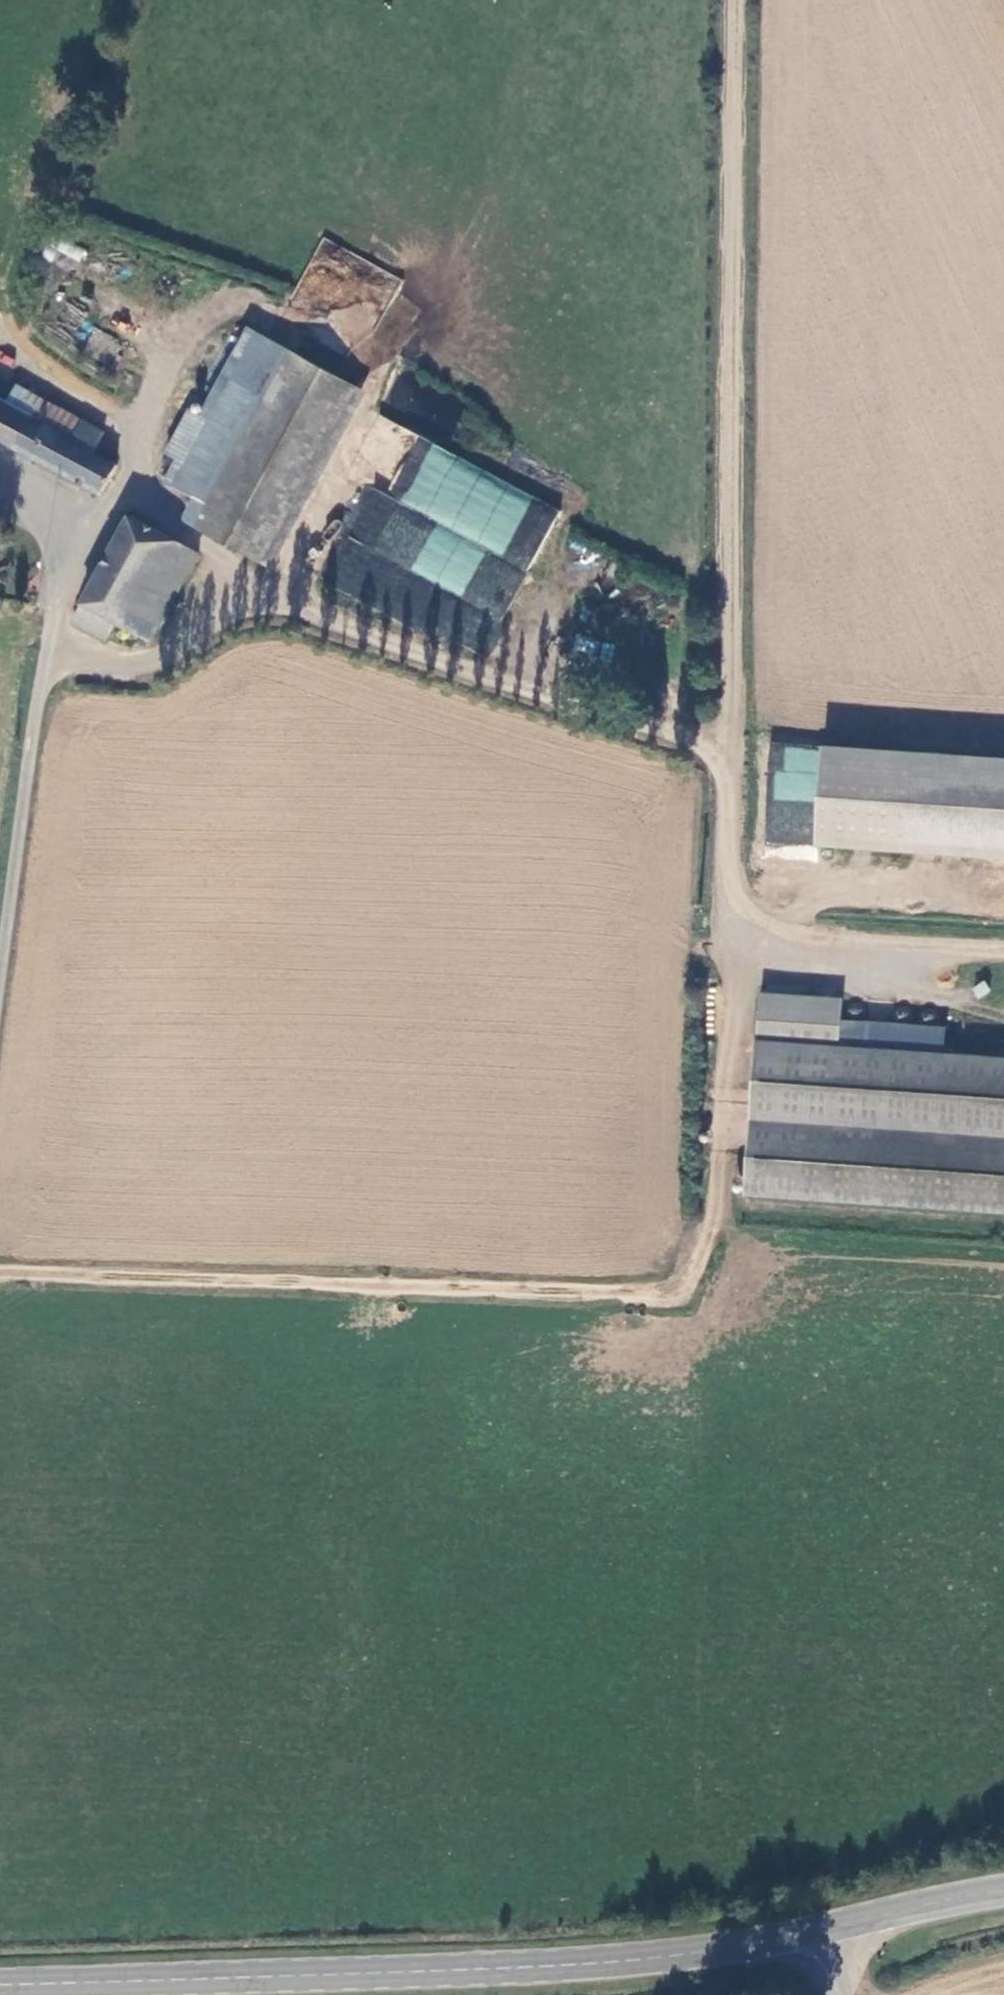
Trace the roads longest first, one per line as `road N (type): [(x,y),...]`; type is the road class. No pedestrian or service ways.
road 1 (track): [(729,0),(722,934),(1003,953)]
road 2 (primary): [(827,1929),(571,1965),(0,1984)]
road 3 (primary): [(1003,1891),(827,1929)]

